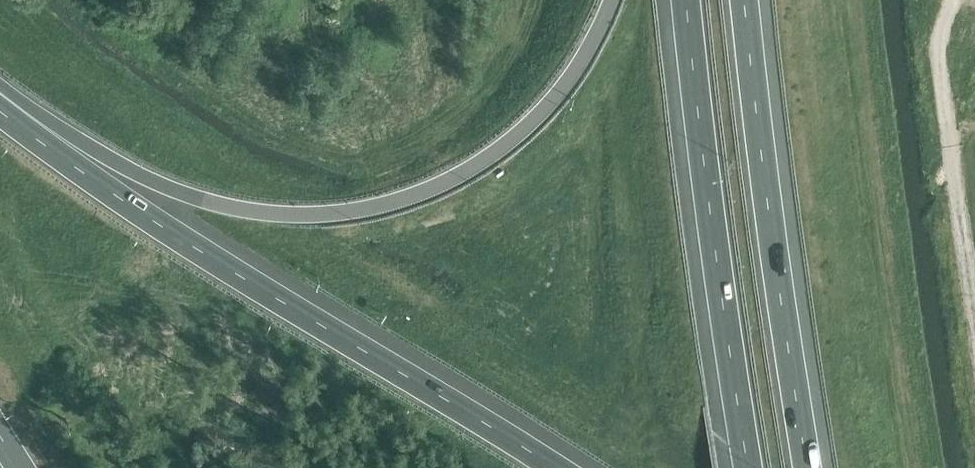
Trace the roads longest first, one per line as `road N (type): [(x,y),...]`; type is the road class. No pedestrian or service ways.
road 1 (motorway): [(611,0),(573,67),(492,150),(415,192),(370,204),(265,210),(201,199),(11,121)]
road 2 (motorway): [(562,467),(166,227),(11,121)]
road 3 (motorway): [(684,0),(719,302),(749,467)]
road 4 (motorway): [(808,467),(743,0)]

